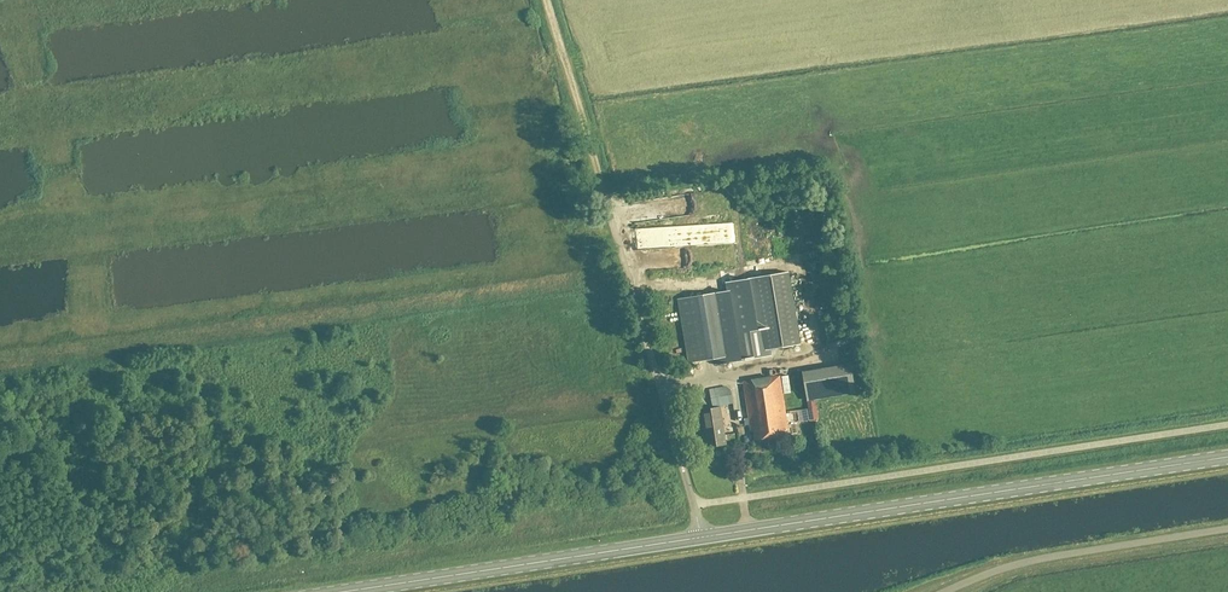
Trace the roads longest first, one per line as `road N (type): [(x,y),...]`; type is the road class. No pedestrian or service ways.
road 1 (primary): [(1227,458),(701,538)]
road 2 (unclassified): [(701,538),(604,195)]
road 3 (primary): [(701,538),(351,591)]
road 4 (unclassified): [(946,591),(1026,563),(1227,530)]
road 5 (track): [(604,195),(545,0)]

